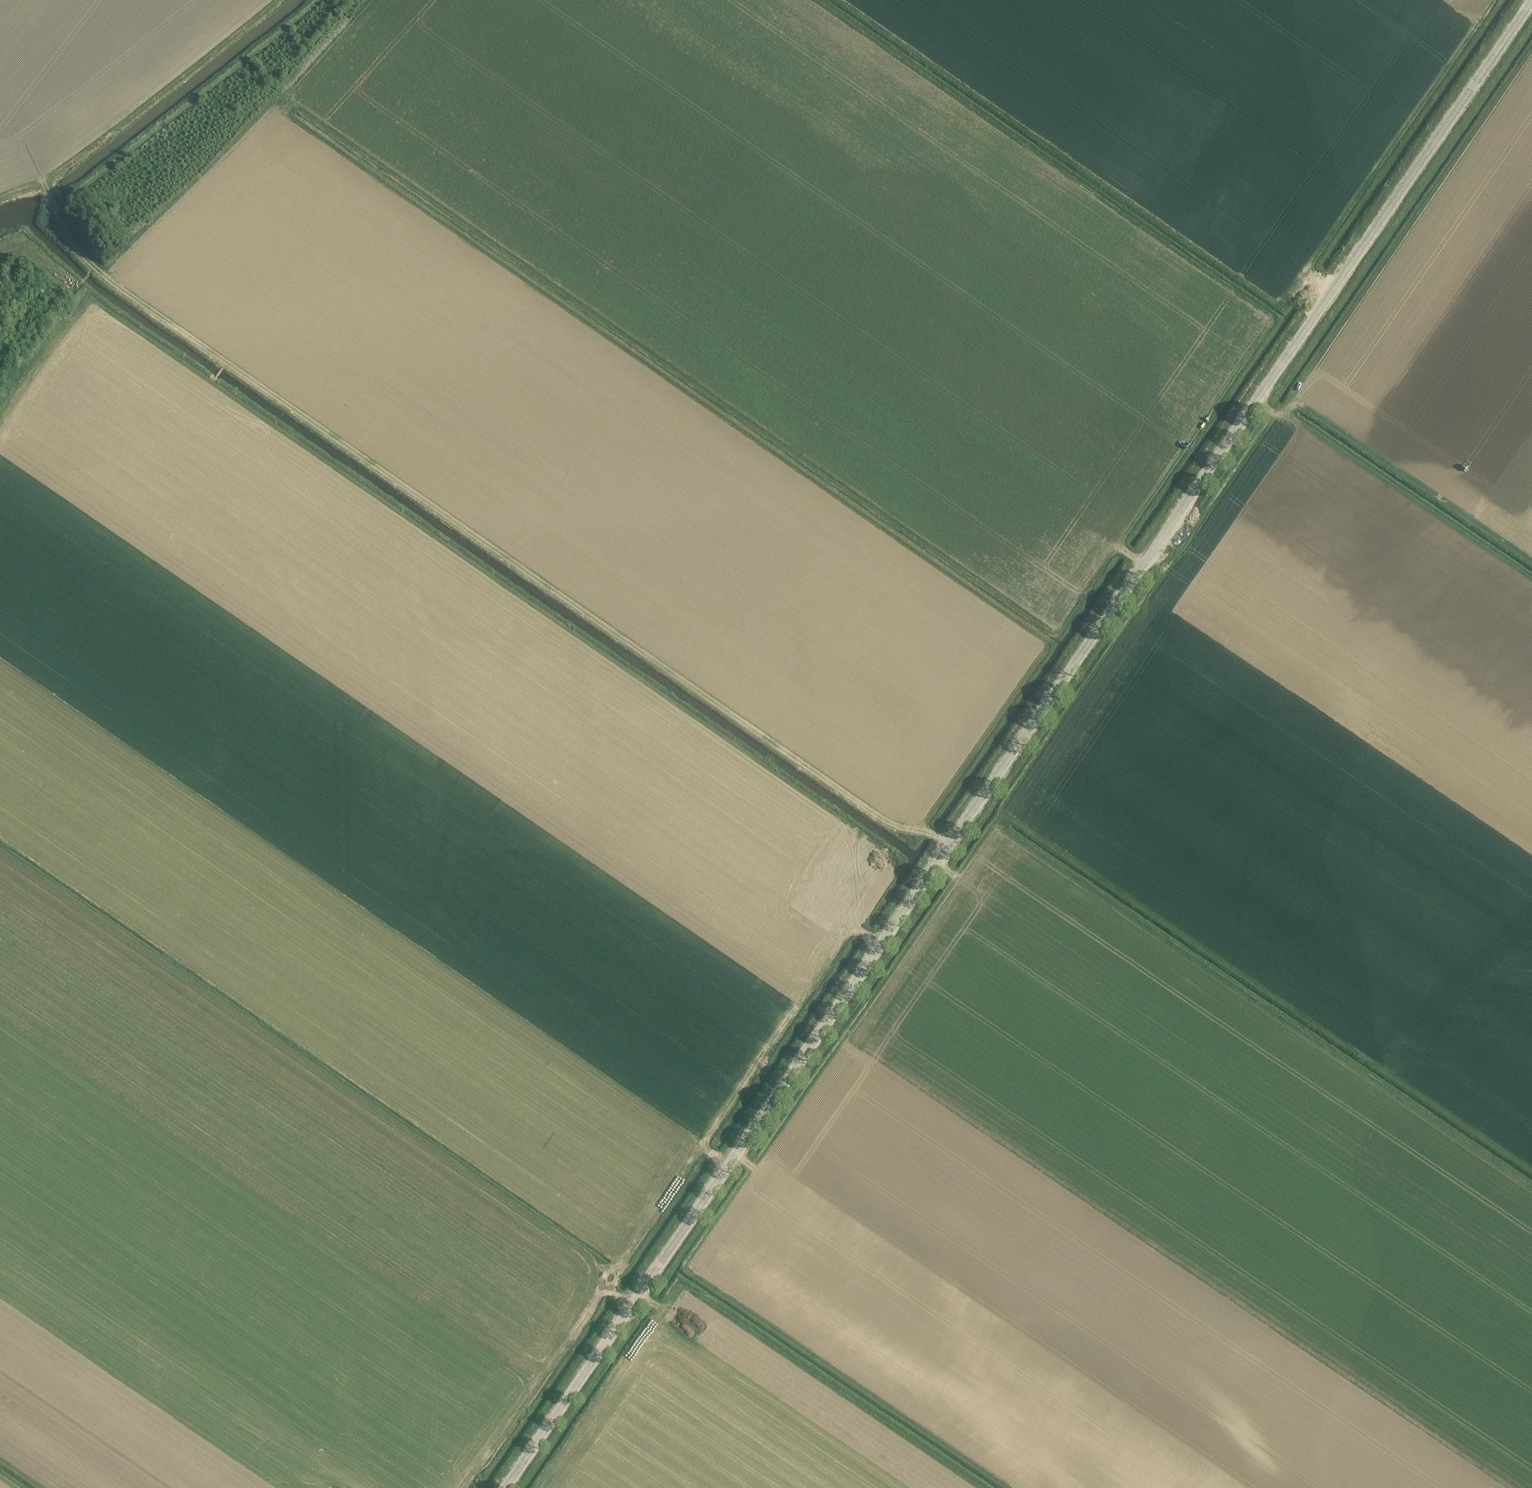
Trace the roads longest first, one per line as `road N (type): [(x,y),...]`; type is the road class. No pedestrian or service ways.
road 1 (unclassified): [(507,1487),(1531,11)]
road 2 (track): [(951,843),(896,828),(94,268)]
road 3 (track): [(318,0),(56,211)]

